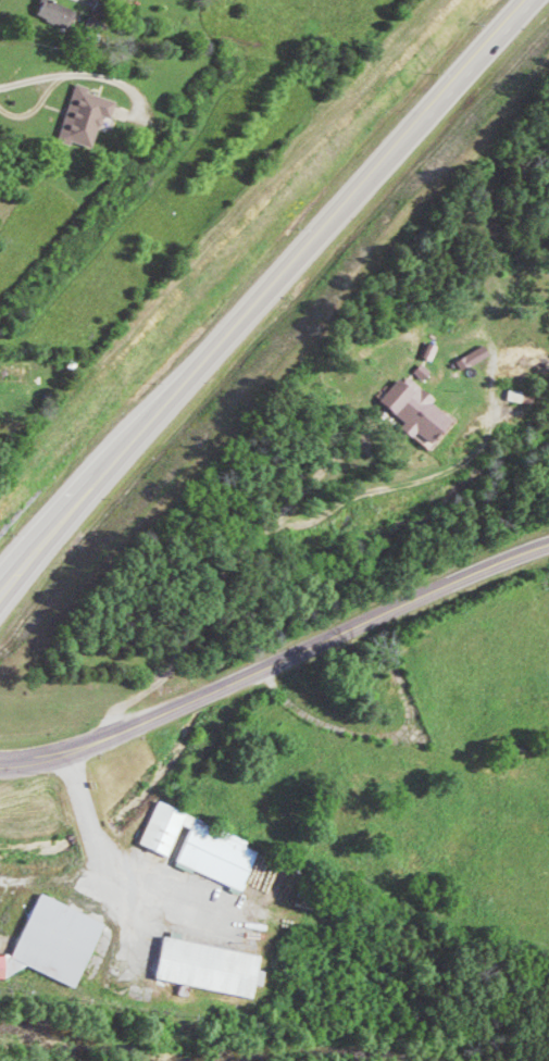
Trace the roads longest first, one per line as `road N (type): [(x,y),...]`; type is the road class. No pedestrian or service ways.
road 1 (primary): [(0,614),(432,125)]
road 2 (tertiary): [(0,763),(107,739),(456,577),(548,544)]
road 3 (primary): [(432,125),(537,0)]

